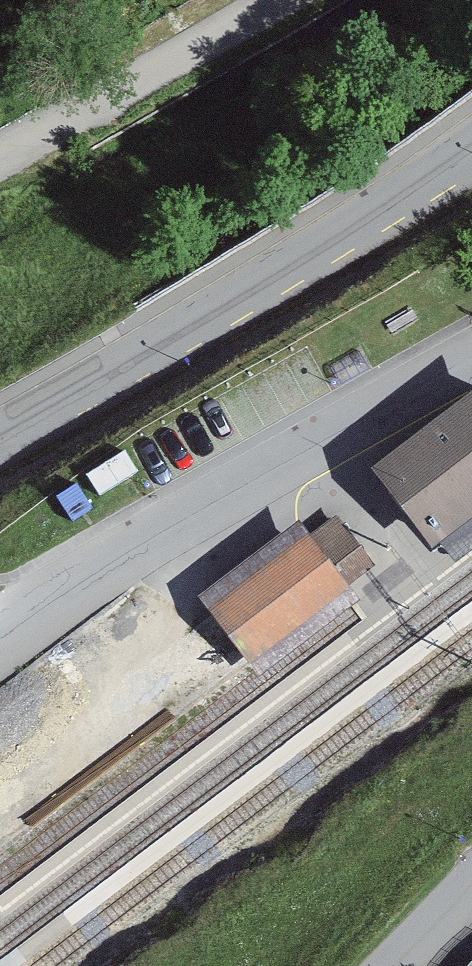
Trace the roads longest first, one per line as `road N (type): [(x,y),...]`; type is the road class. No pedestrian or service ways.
road 1 (residential): [(471,147),(0,436)]
road 2 (residential): [(471,361),(309,449),(0,634)]
road 3 (residential): [(0,163),(279,0)]

